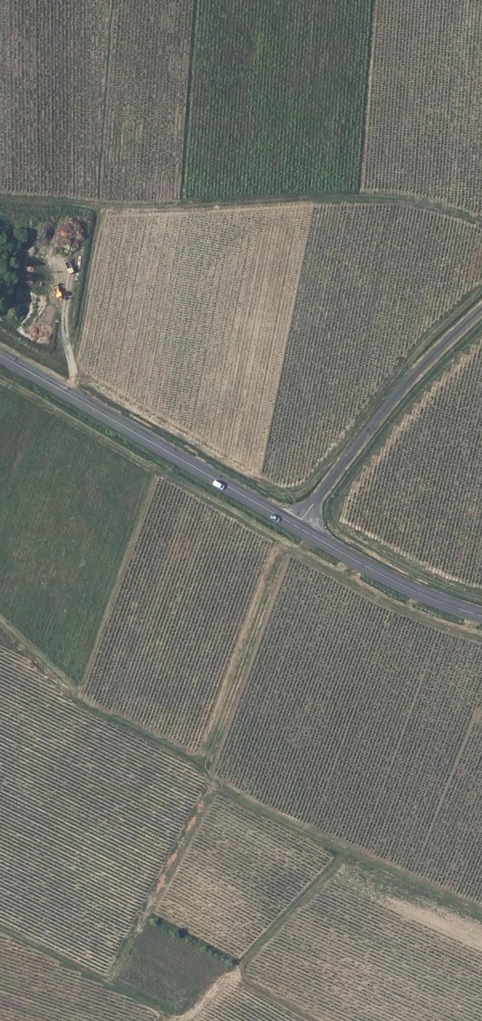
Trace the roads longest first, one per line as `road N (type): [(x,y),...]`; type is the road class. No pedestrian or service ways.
road 1 (track): [(0,622),(55,687),(259,812),(344,850)]
road 2 (track): [(481,913),(344,850),(200,1006),(169,1020)]
road 3 (secondary): [(0,355),(298,527)]
road 4 (residential): [(481,313),(397,398),(298,527)]
road 5 (secondary): [(298,527),(417,593),(481,616)]
road 6 (track): [(71,396),(101,208)]
road 7 (track): [(160,1020),(0,932)]

